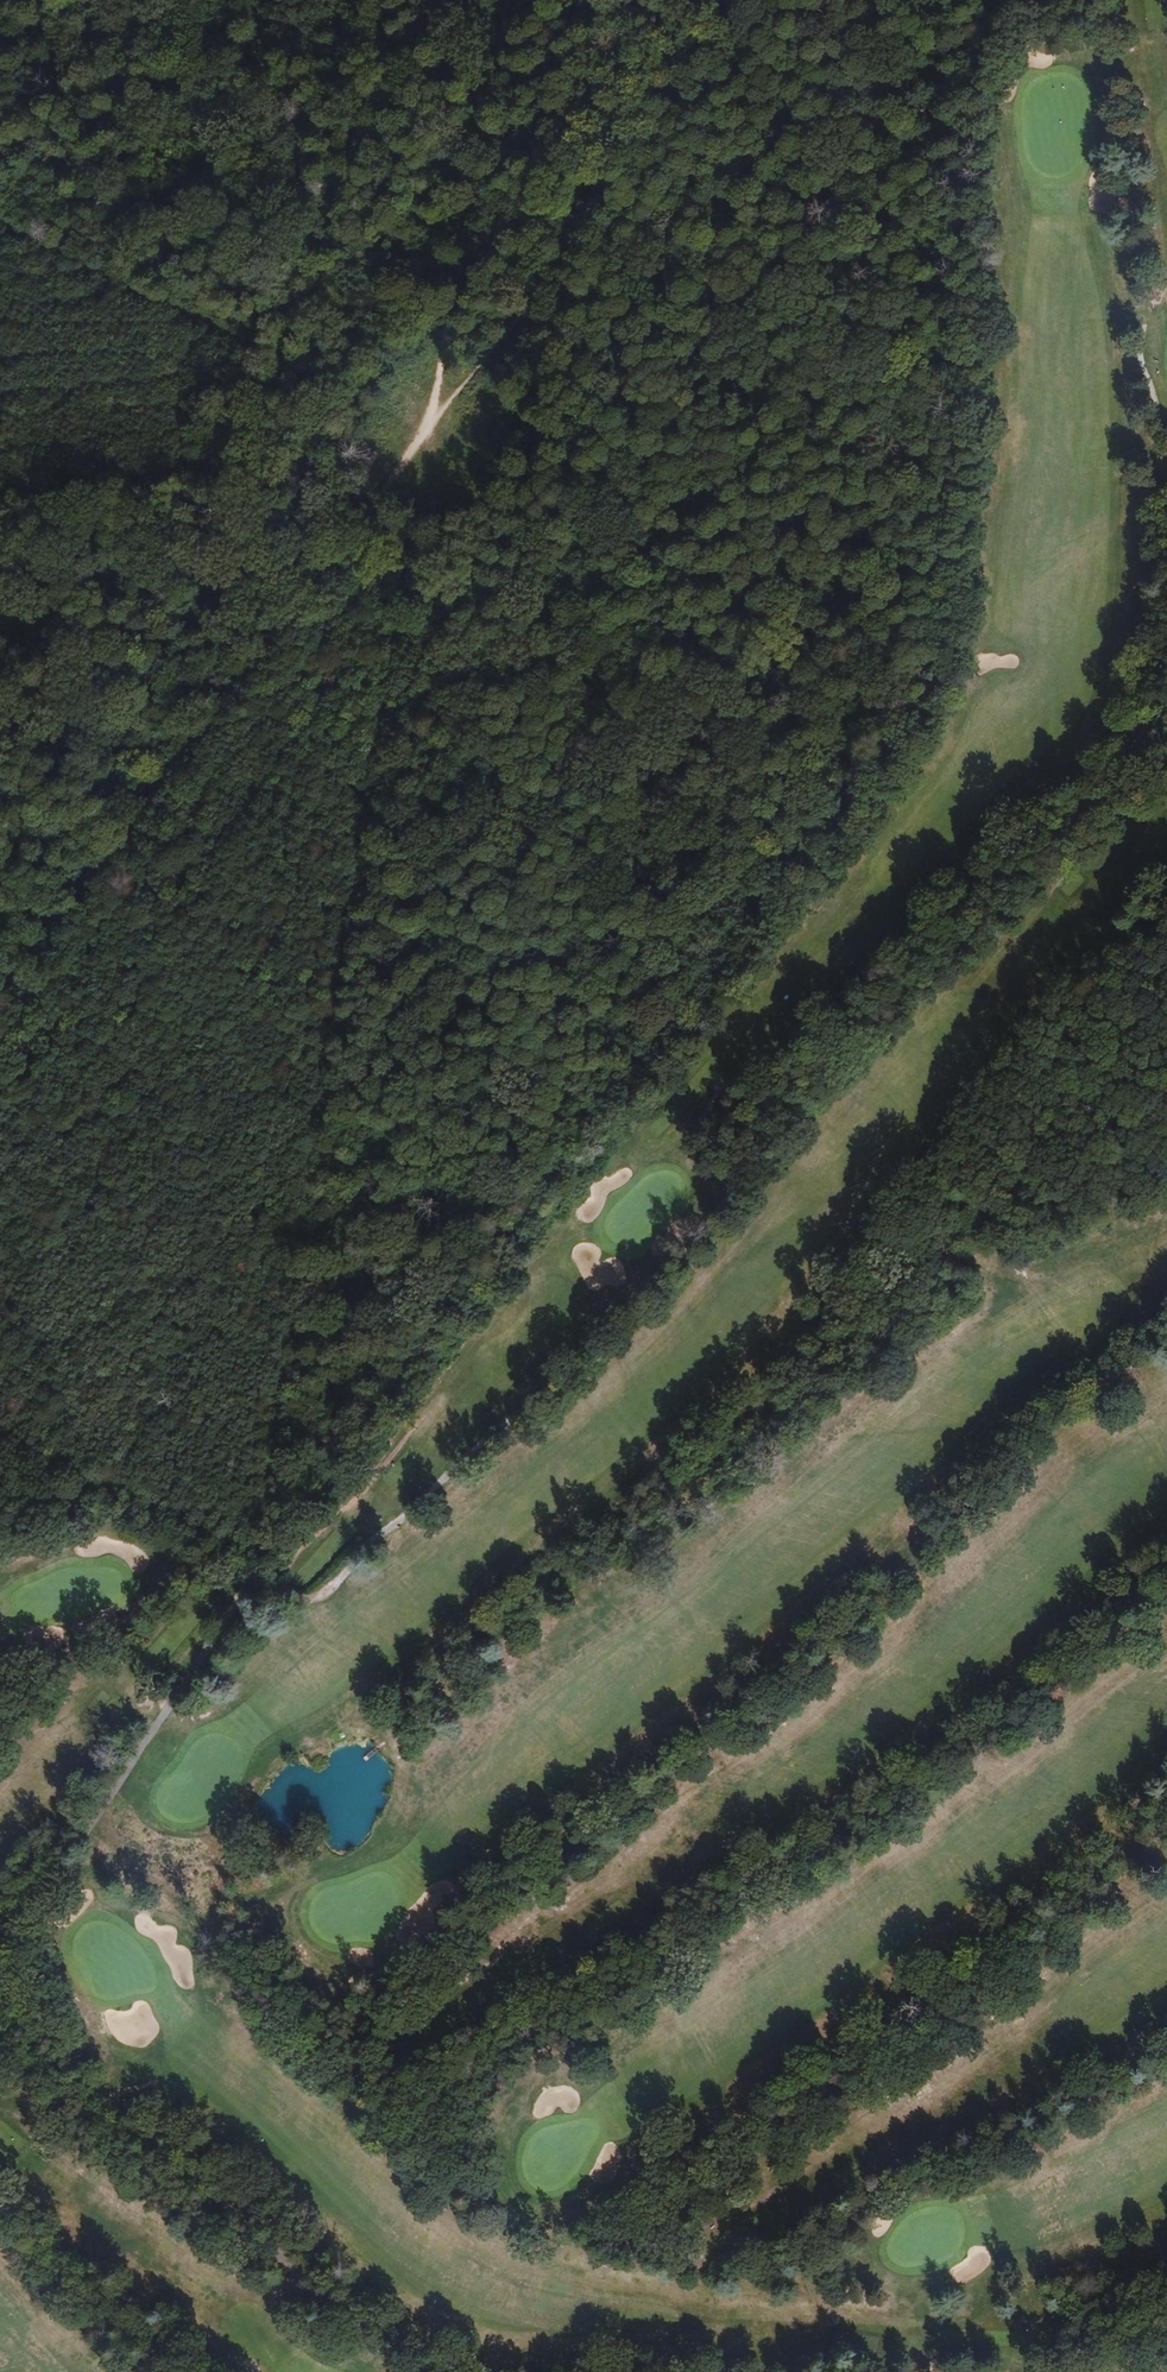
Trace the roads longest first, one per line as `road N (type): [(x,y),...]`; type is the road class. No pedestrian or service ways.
road 1 (track): [(428,429),(0,991)]
road 2 (track): [(428,429),(766,0)]
road 3 (track): [(428,429),(126,0)]
road 4 (track): [(428,429),(0,218)]
road 5 (track): [(499,0),(428,429)]
road 6 (track): [(428,429),(0,487)]
road 7 (track): [(259,1538),(218,1535),(0,1441)]

